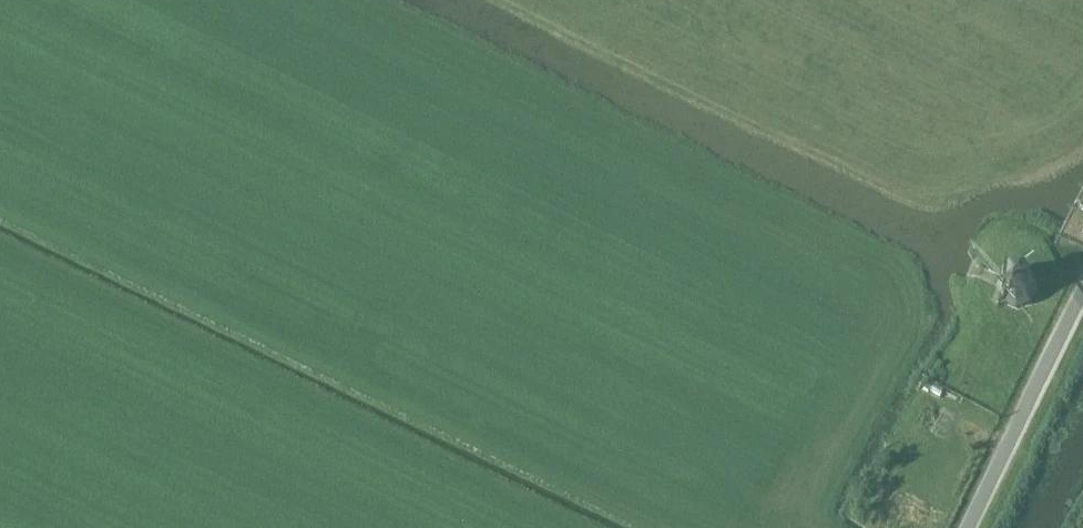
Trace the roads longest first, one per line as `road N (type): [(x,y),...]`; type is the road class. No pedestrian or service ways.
road 1 (unclassified): [(967,527),(1082,298)]

